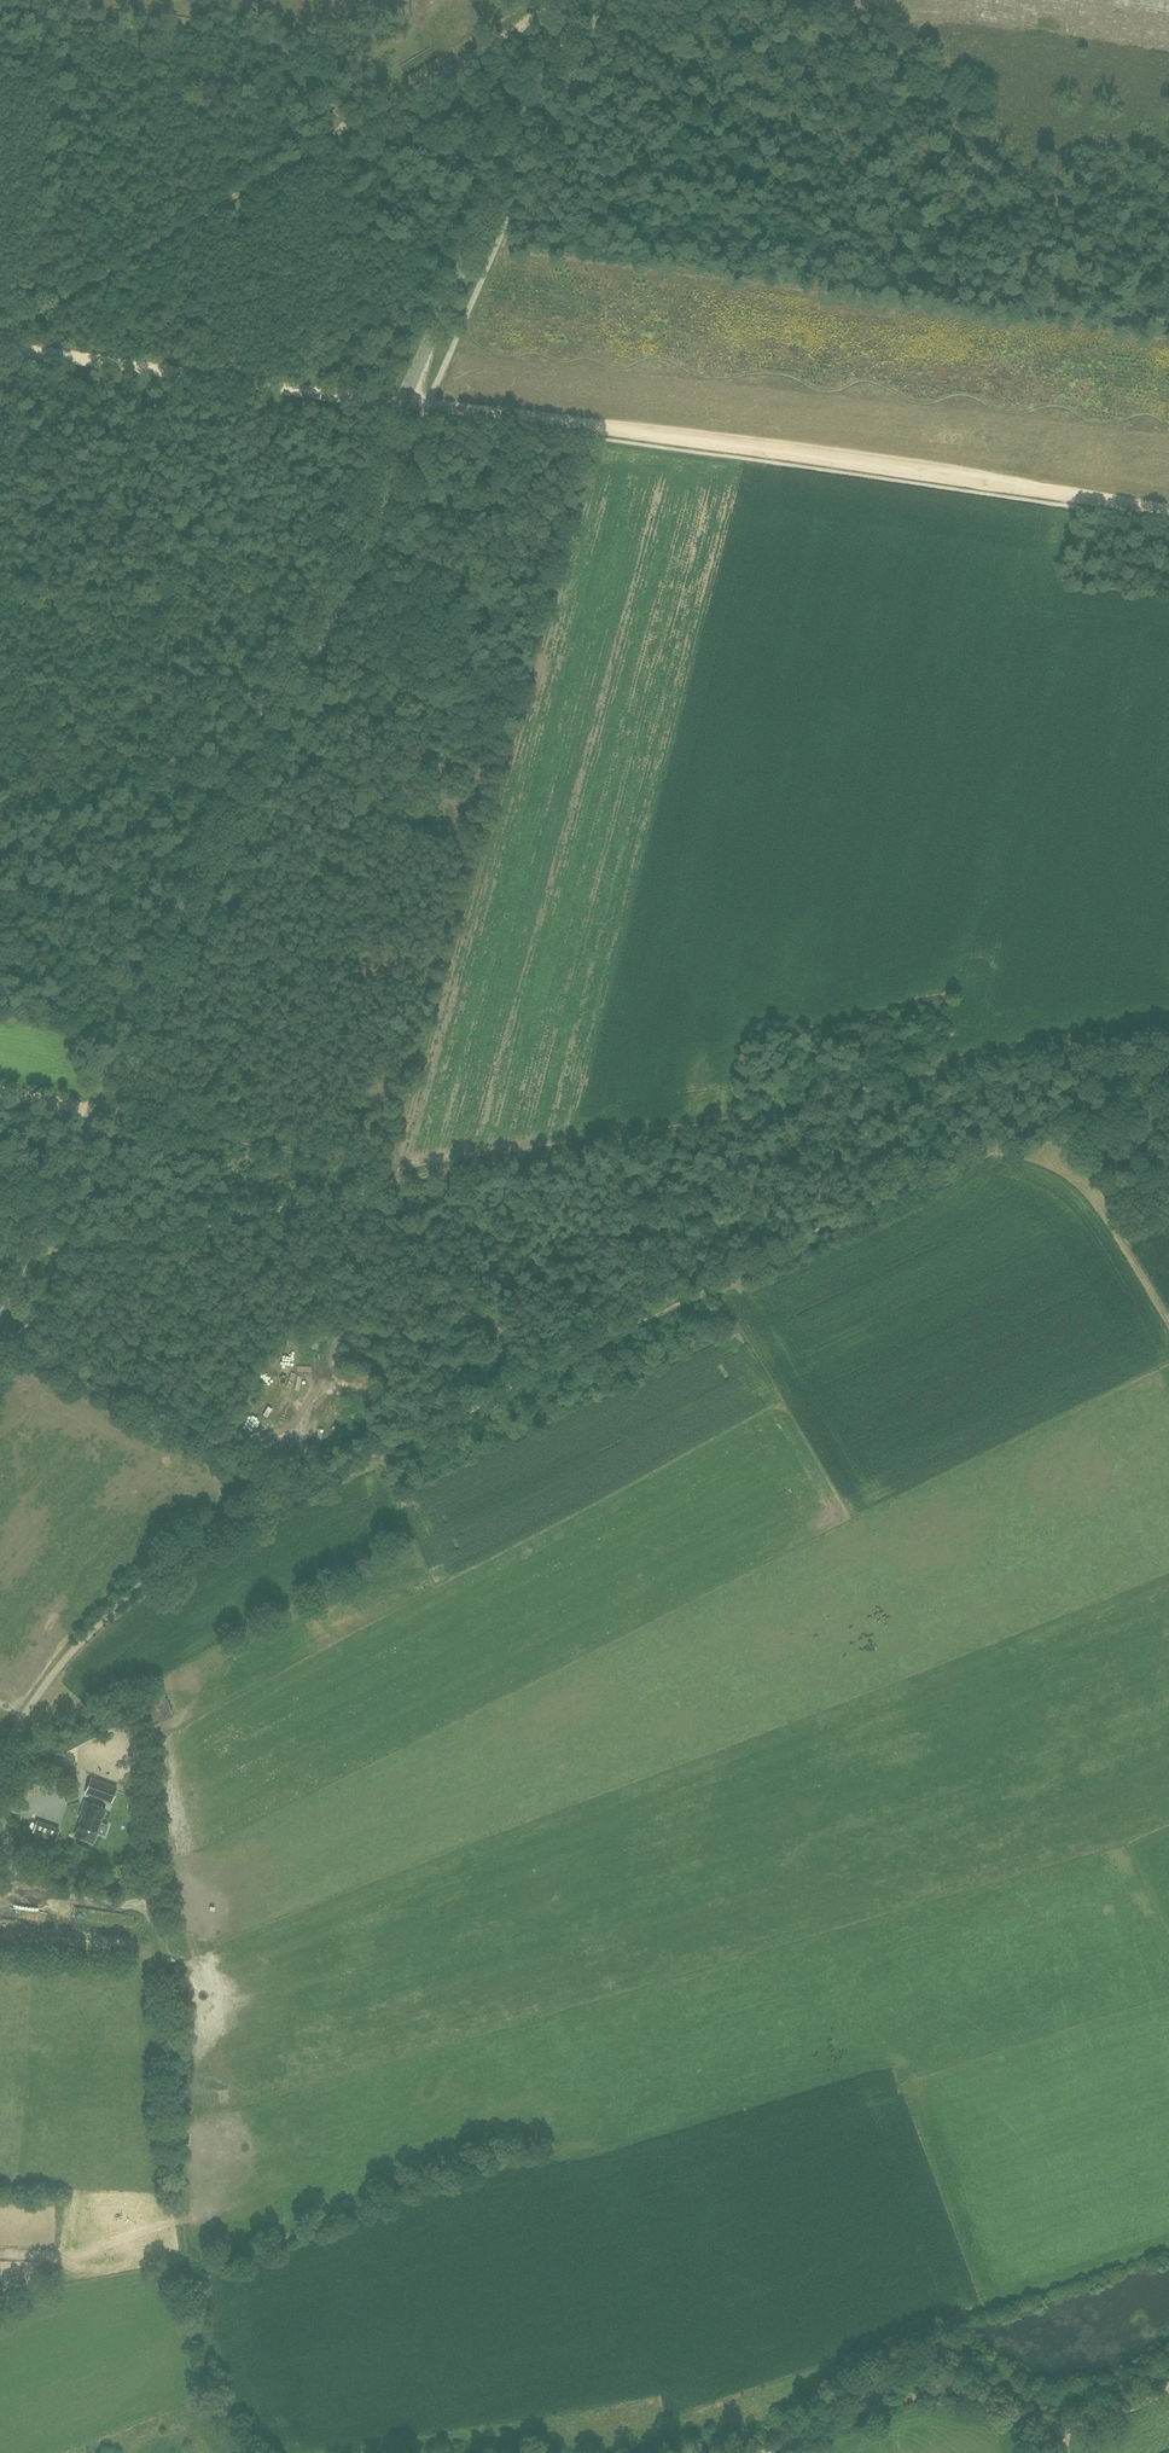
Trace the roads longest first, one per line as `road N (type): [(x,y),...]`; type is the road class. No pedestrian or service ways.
road 1 (tertiary): [(0,1309),(18,1285),(578,0)]
road 2 (track): [(0,1750),(76,1646),(144,1581),(249,1510),(737,1279),(1168,1057)]
road 3 (track): [(0,343),(1168,512)]
road 4 (track): [(1168,1034),(734,1120),(651,1146),(409,1182),(115,1116)]
road 5 (track): [(242,2452),(193,2314),(176,1965),(138,1904),(0,1824)]
road 6 (track): [(713,1127),(850,1154),(994,1153),(1049,1164),(1072,1176),(1102,1214),(1168,1320)]
road 7 (track): [(336,134),(0,336)]
road 8 (track): [(342,122),(278,45),(0,2)]
road 9 (track): [(60,1245),(409,1182)]
road 10 (track): [(319,1477),(273,1448),(231,1439),(0,1336)]
road 11 (track): [(1065,2421),(931,2390),(767,2452)]
road 12 (track): [(563,0),(346,128)]

